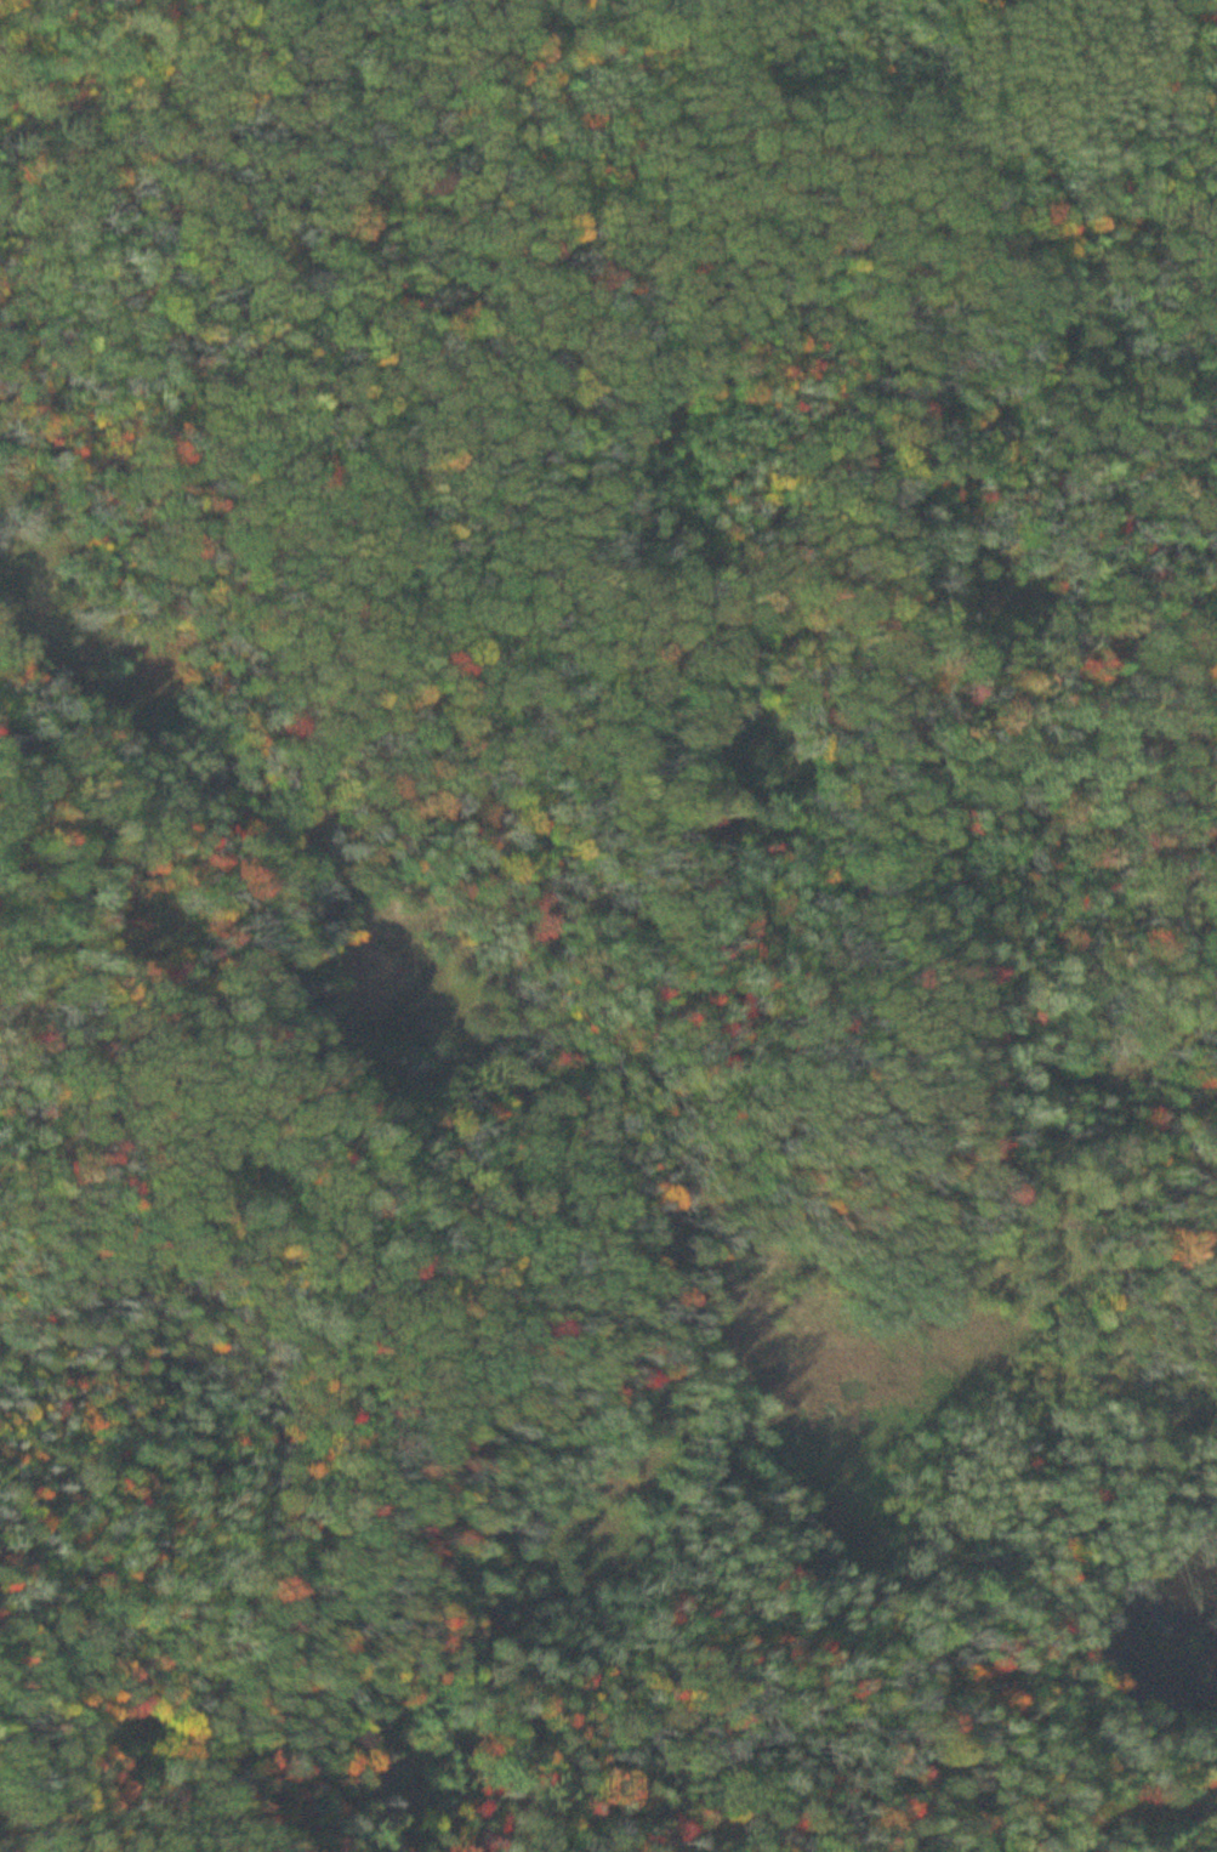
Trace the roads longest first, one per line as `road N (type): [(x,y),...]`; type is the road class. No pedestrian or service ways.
road 1 (track): [(0,114),(295,161),(881,176),(1216,229)]

